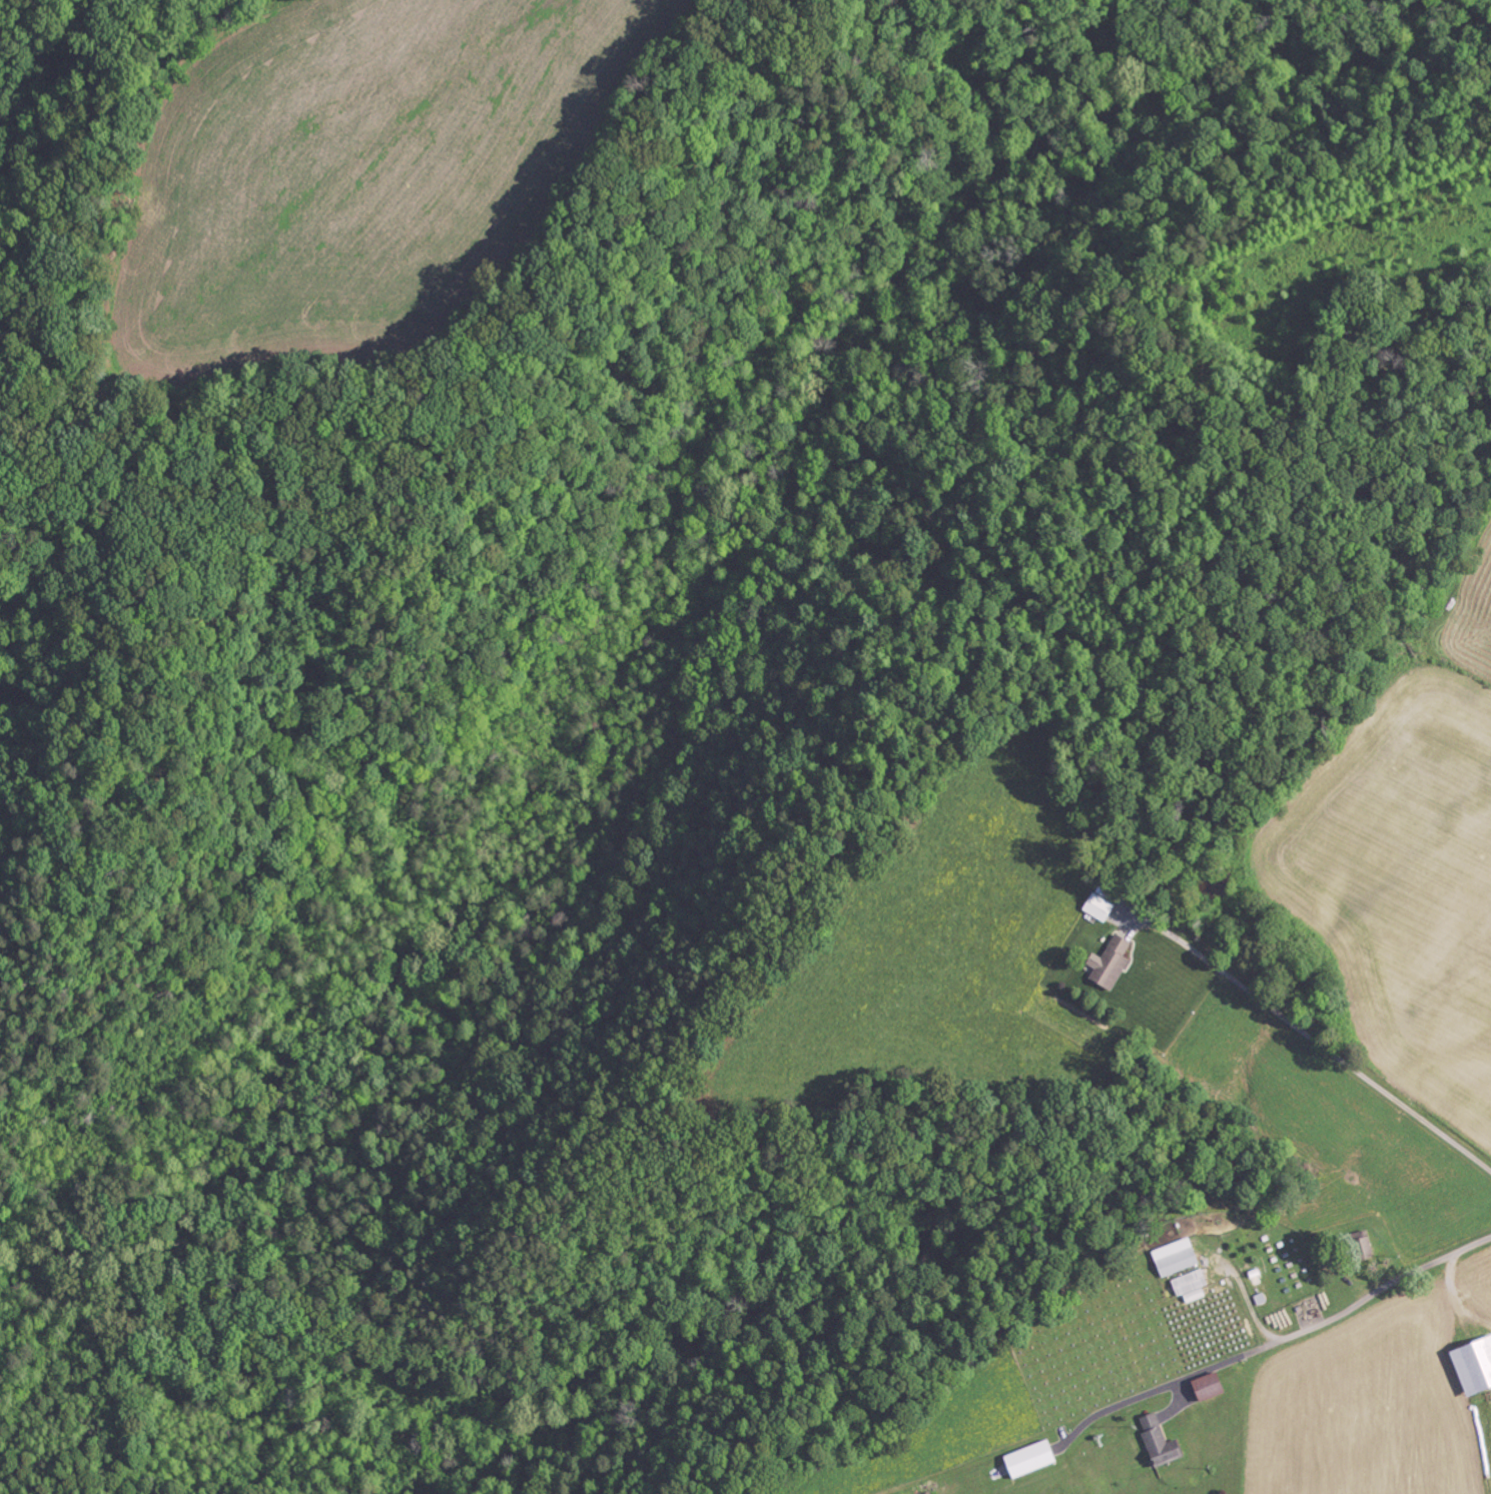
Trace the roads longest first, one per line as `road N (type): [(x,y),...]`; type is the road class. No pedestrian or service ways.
road 1 (residential): [(1202,1374),(1326,1323),(1490,1238)]

